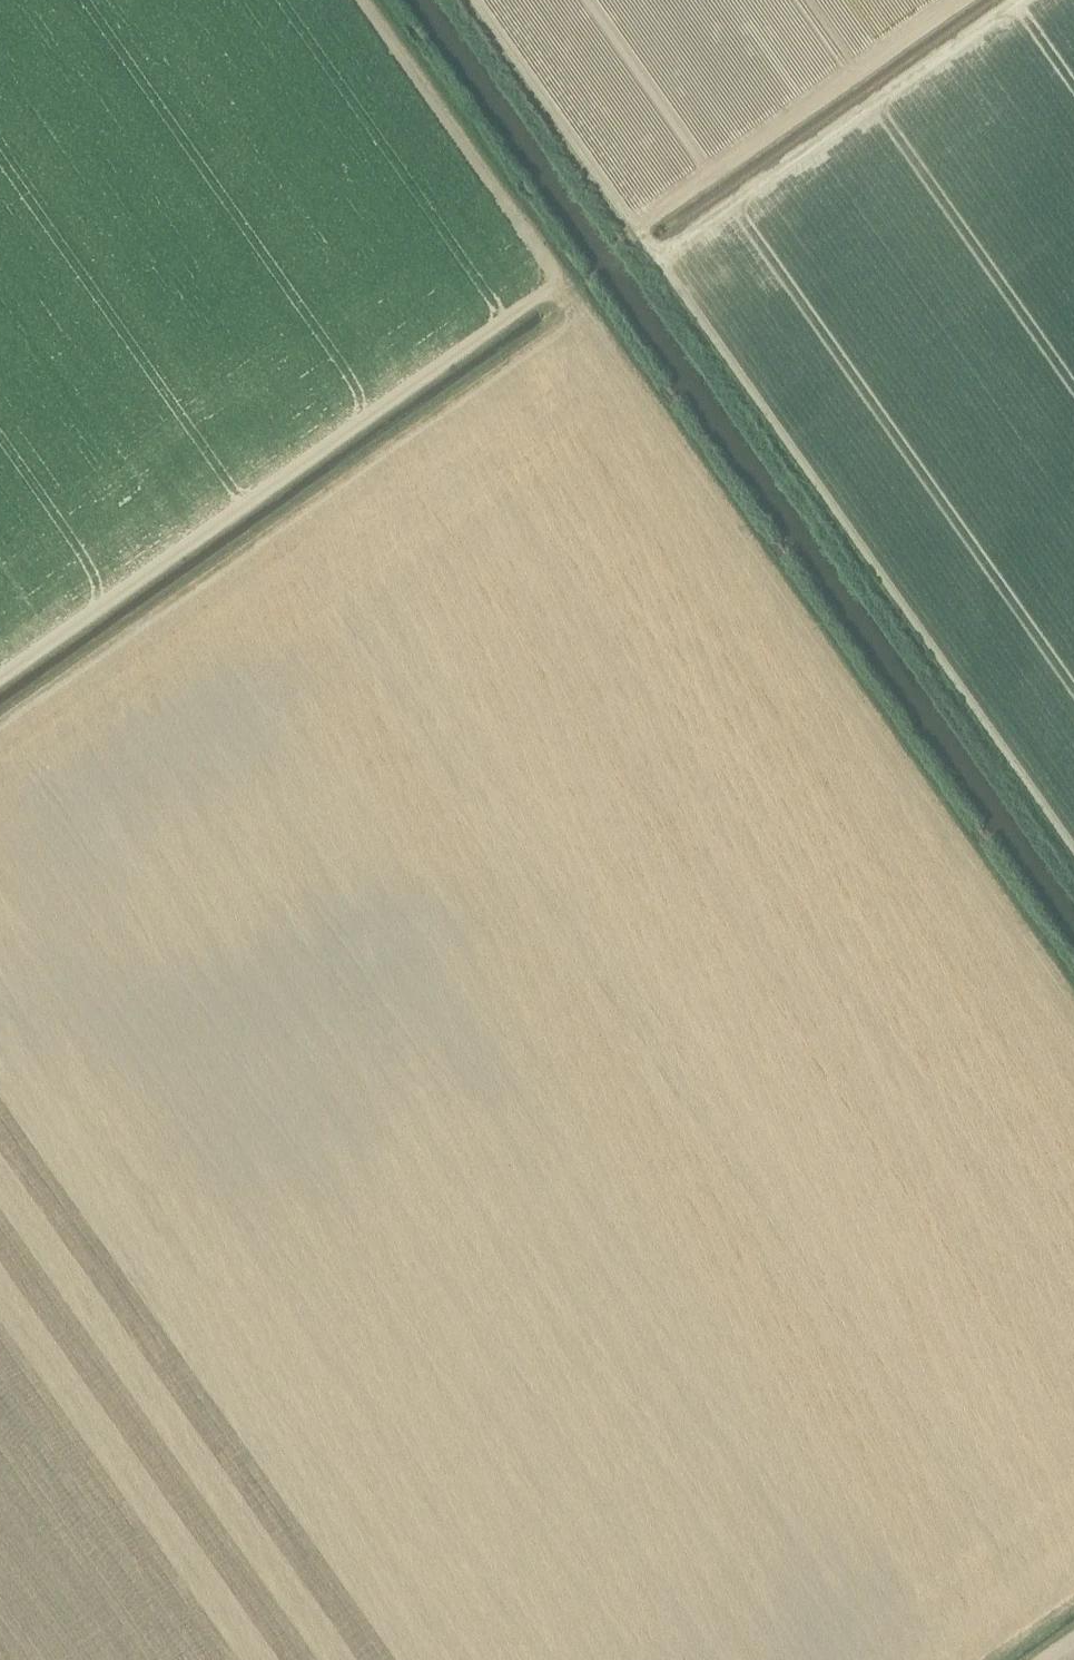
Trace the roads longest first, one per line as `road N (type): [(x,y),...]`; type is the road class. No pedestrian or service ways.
road 1 (track): [(1020,0),(660,255)]

